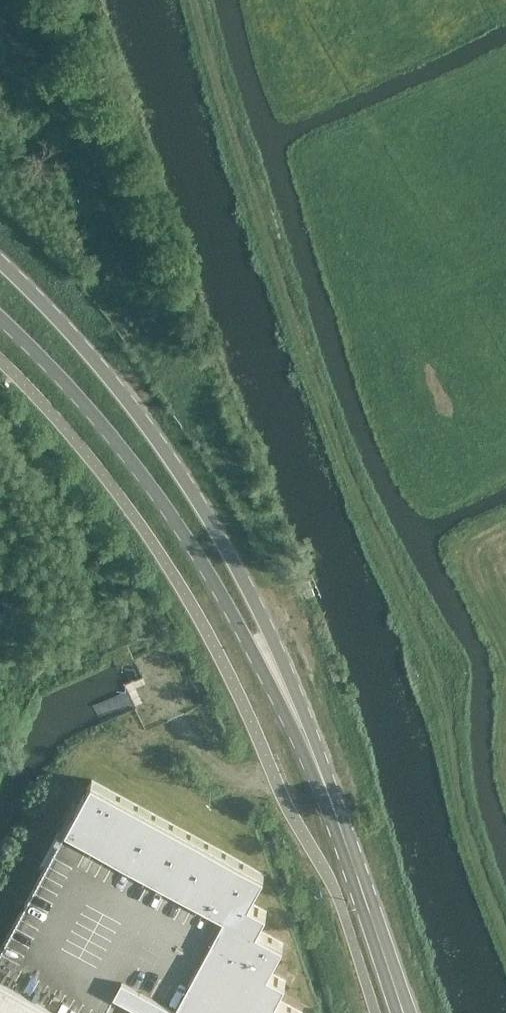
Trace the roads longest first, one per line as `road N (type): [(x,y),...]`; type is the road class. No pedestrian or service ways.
road 1 (primary): [(322,779),(262,617),(200,502),(129,401),(0,260)]
road 2 (primary): [(0,317),(153,488),(209,572),(322,779)]
road 3 (primary): [(404,1012),(322,779)]

